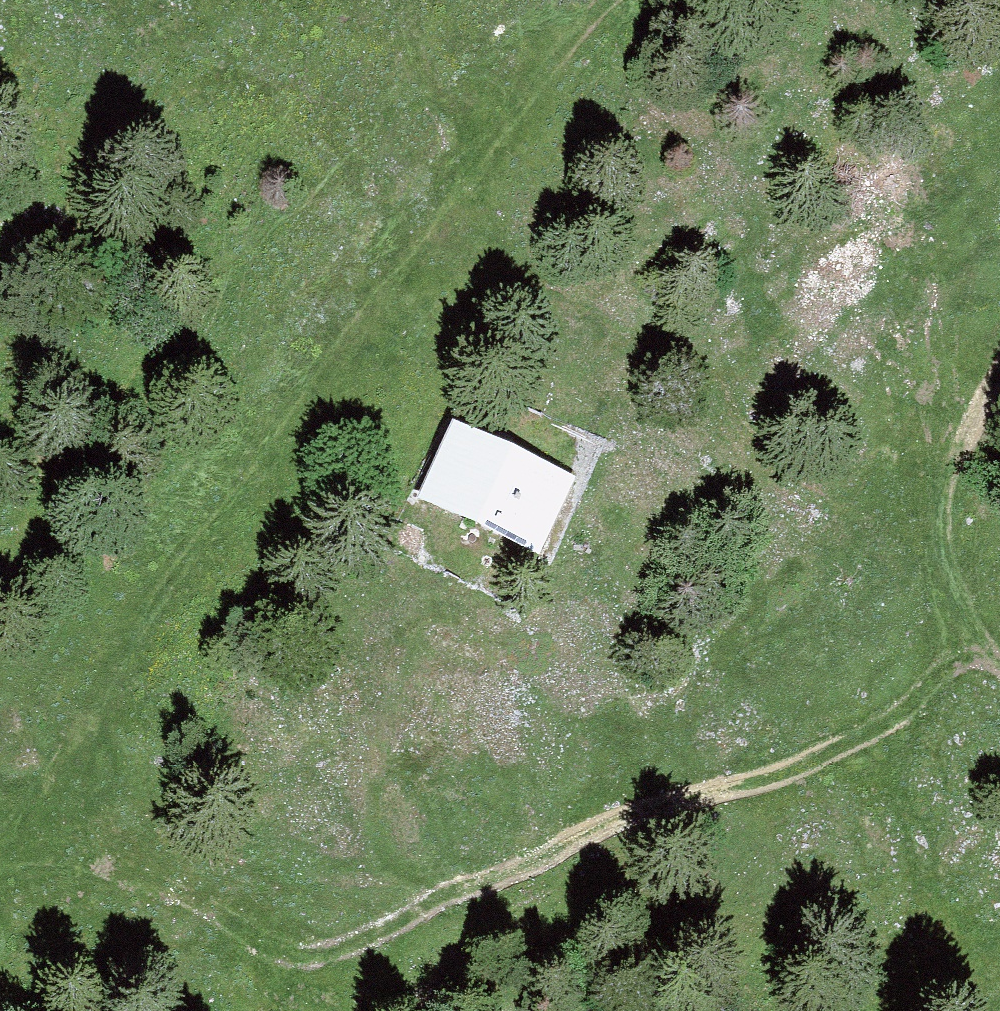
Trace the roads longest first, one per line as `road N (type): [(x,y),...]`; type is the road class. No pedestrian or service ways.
road 1 (track): [(45,786),(212,906),(301,949),(343,950),(437,897),(588,833),(805,768),(984,651)]
road 2 (track): [(0,827),(45,786),(369,283),(577,27),(609,0)]
road 3 (track): [(999,373),(937,498),(935,540),(947,588),(984,651),(999,664)]
road 4 (track): [(192,0),(0,120)]

